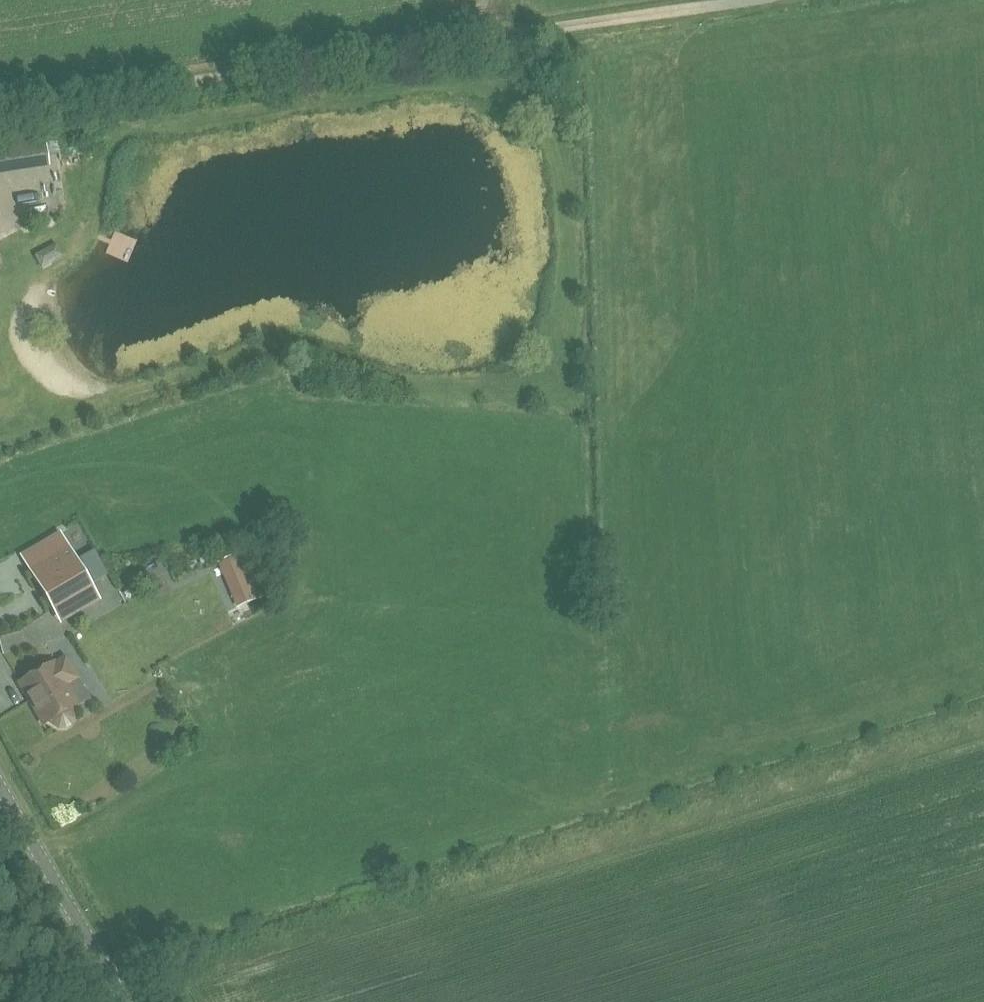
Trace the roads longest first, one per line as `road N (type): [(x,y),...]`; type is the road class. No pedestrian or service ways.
road 1 (unclassified): [(125,1001),(0,785)]

